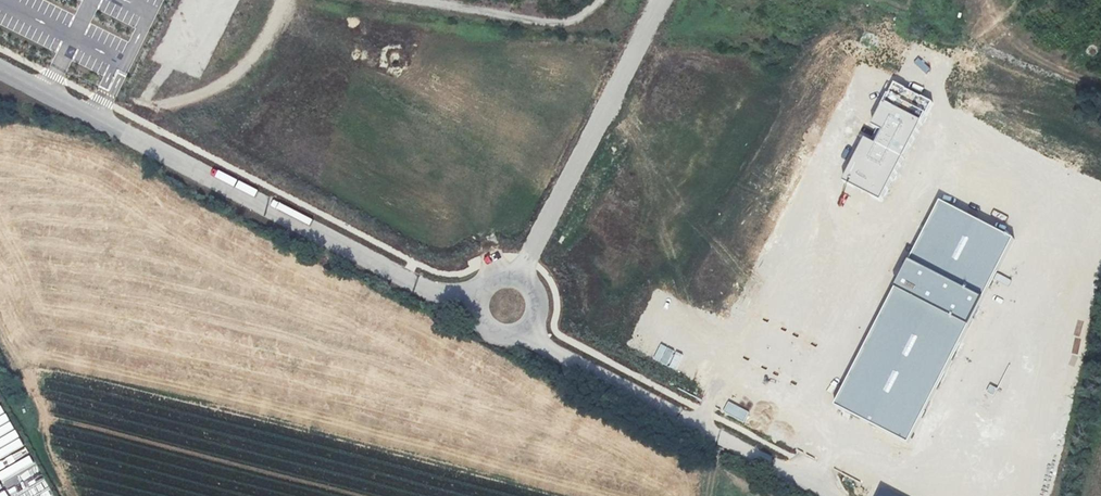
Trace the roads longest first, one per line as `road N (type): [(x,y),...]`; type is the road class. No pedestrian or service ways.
road 1 (unclassified): [(475,302),(428,291),(0,69)]
road 2 (unclassified): [(821,495),(528,331)]
road 3 (unclassified): [(523,278),(663,0)]
road 4 (track): [(95,118),(188,96),(239,72),(283,0)]
road 5 (track): [(419,0),(551,24),(581,17),(600,0)]

